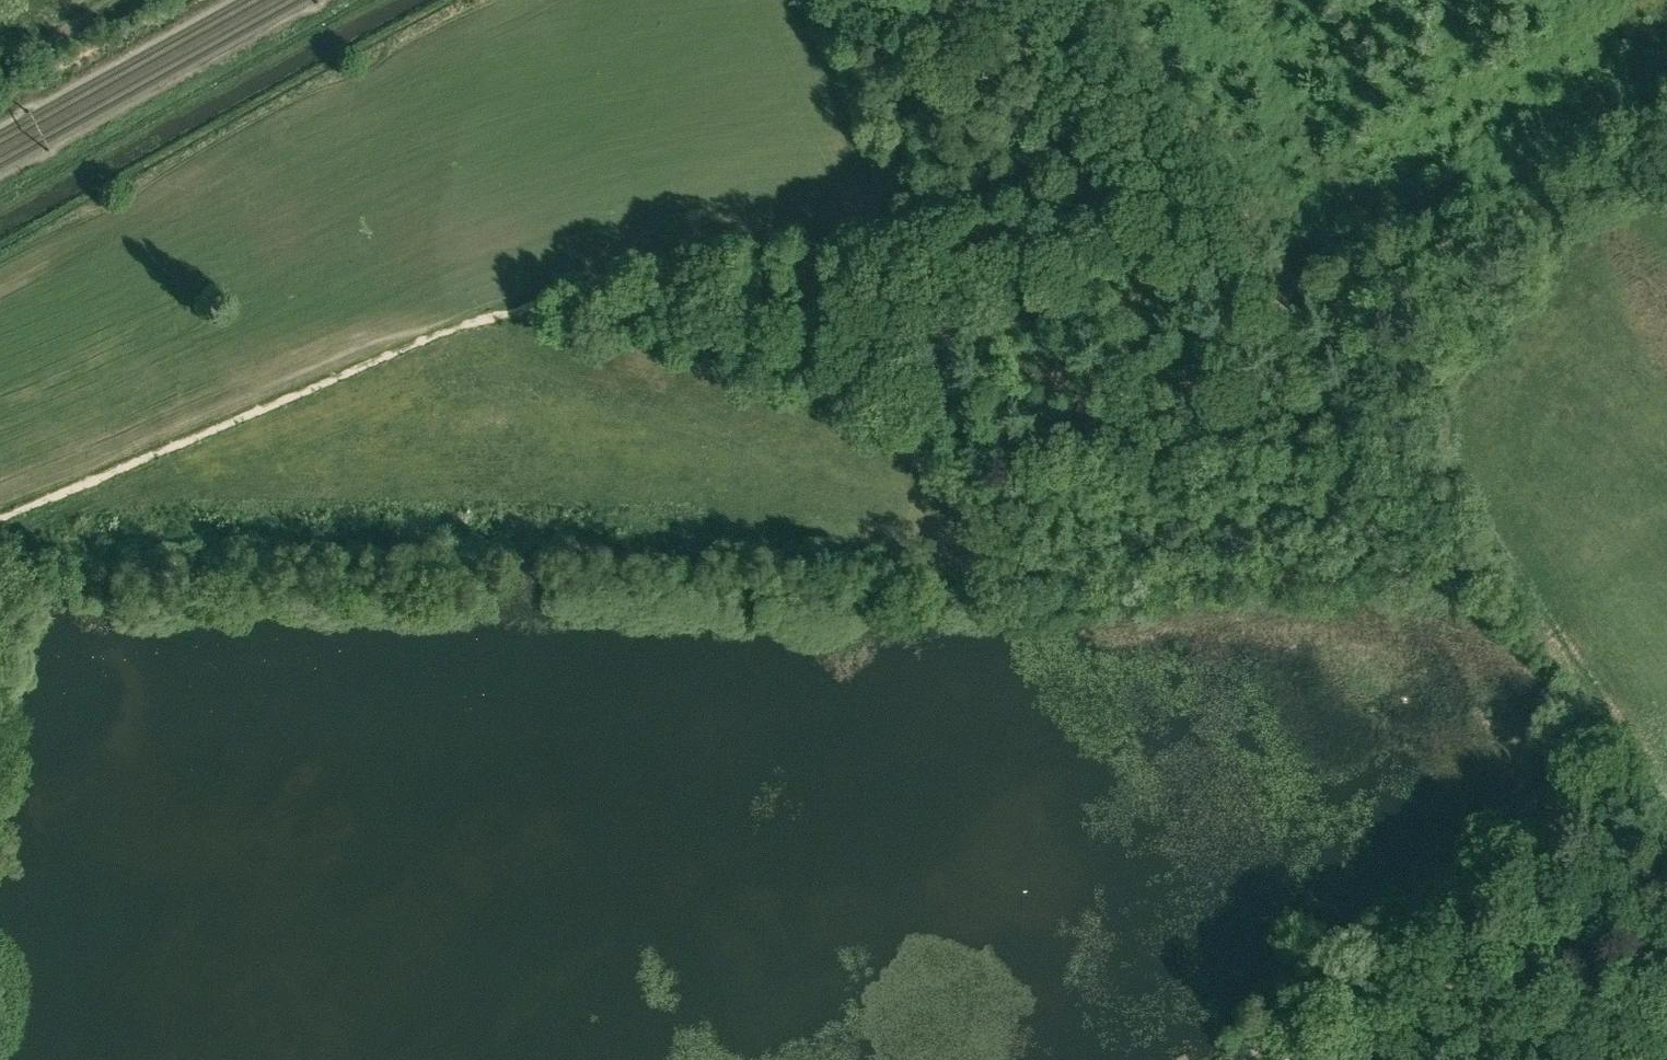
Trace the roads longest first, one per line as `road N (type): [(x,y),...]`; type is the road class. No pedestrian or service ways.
road 1 (track): [(0,518),(439,332),(603,281),(805,249),(896,244),(1038,255),(1145,213),(1238,198)]
road 2 (track): [(1306,303),(1666,825)]
road 3 (track): [(1666,118),(1306,303),(1238,198)]
road 4 (track): [(1107,0),(1238,198)]

